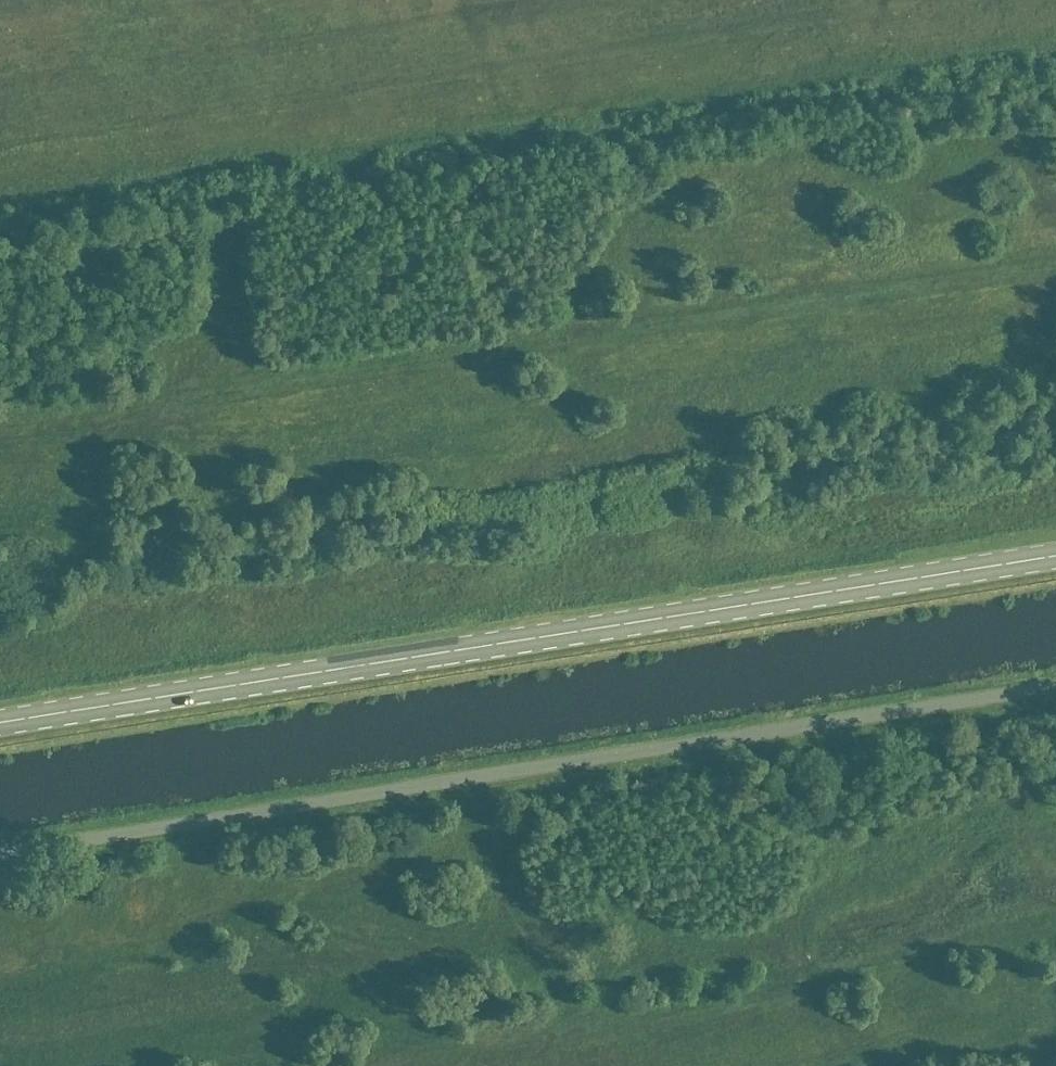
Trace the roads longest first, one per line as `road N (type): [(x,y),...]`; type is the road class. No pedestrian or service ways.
road 1 (unclassified): [(0,856),(1055,688)]
road 2 (primary): [(1055,558),(0,725)]

